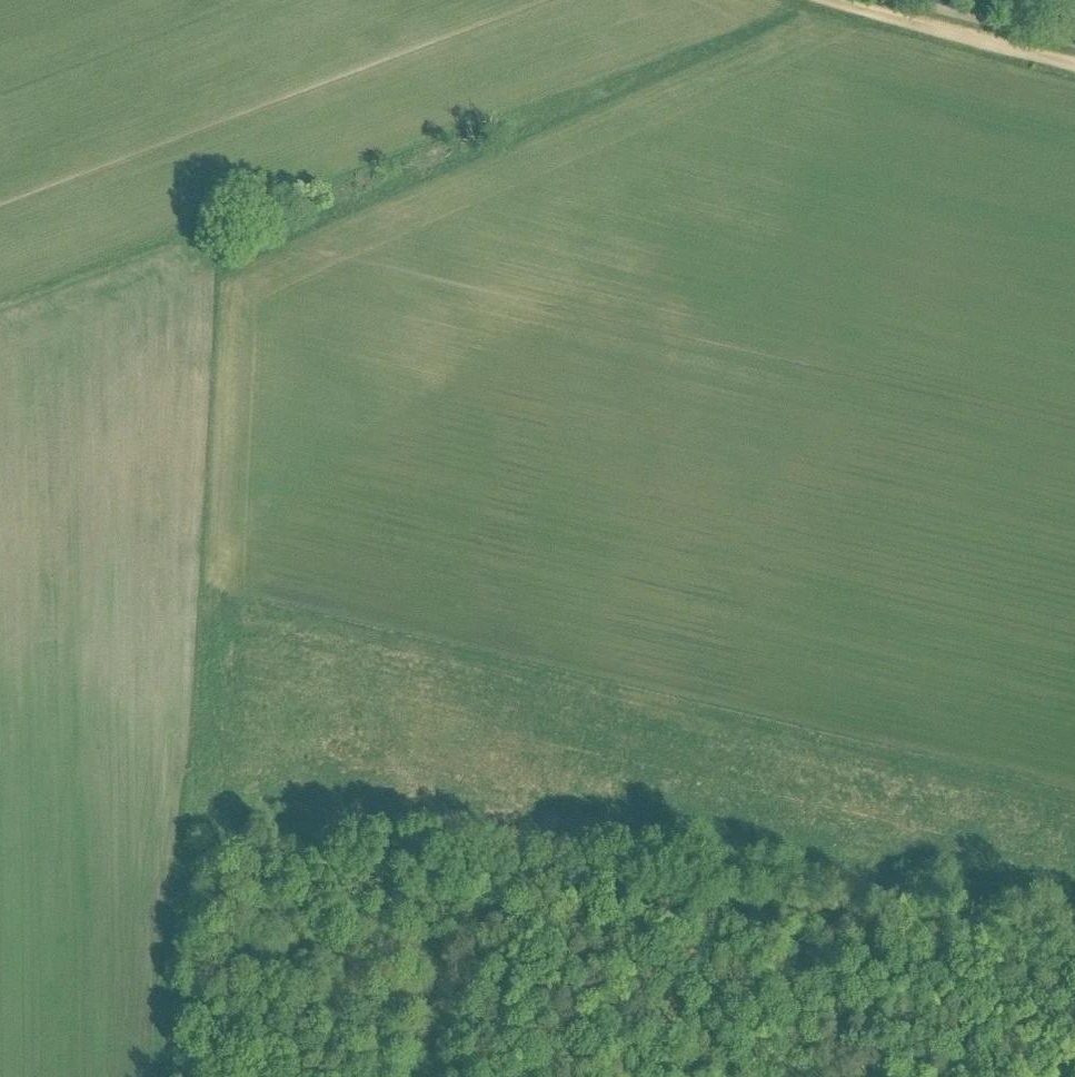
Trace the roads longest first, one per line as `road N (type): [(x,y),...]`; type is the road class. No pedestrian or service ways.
road 1 (track): [(1074,66),(815,0)]

